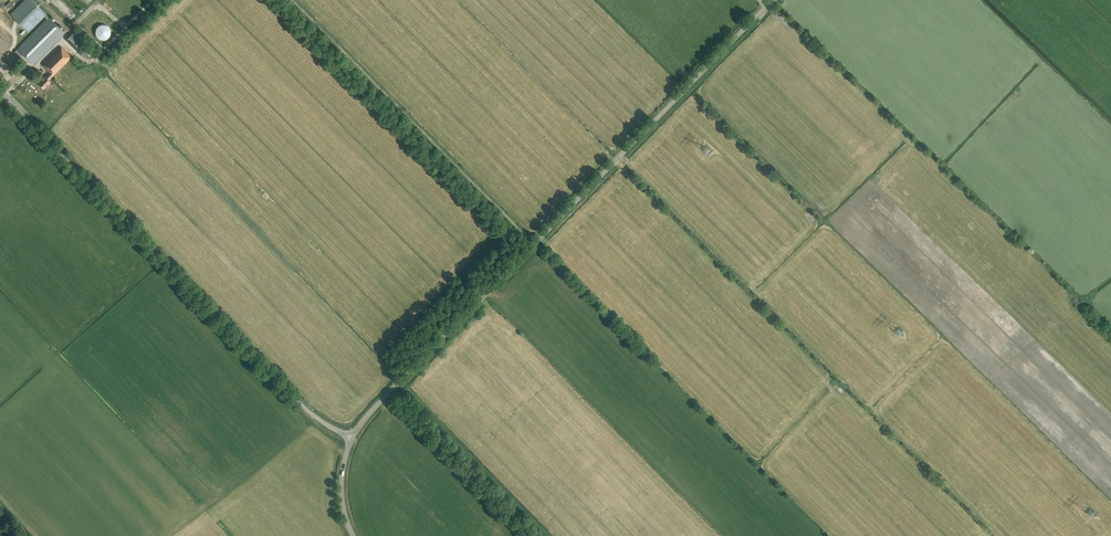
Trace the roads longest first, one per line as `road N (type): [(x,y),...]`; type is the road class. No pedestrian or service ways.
road 1 (unclassified): [(351,439),(773,0)]
road 2 (unclassified): [(351,439),(317,421),(261,367),(0,94)]

